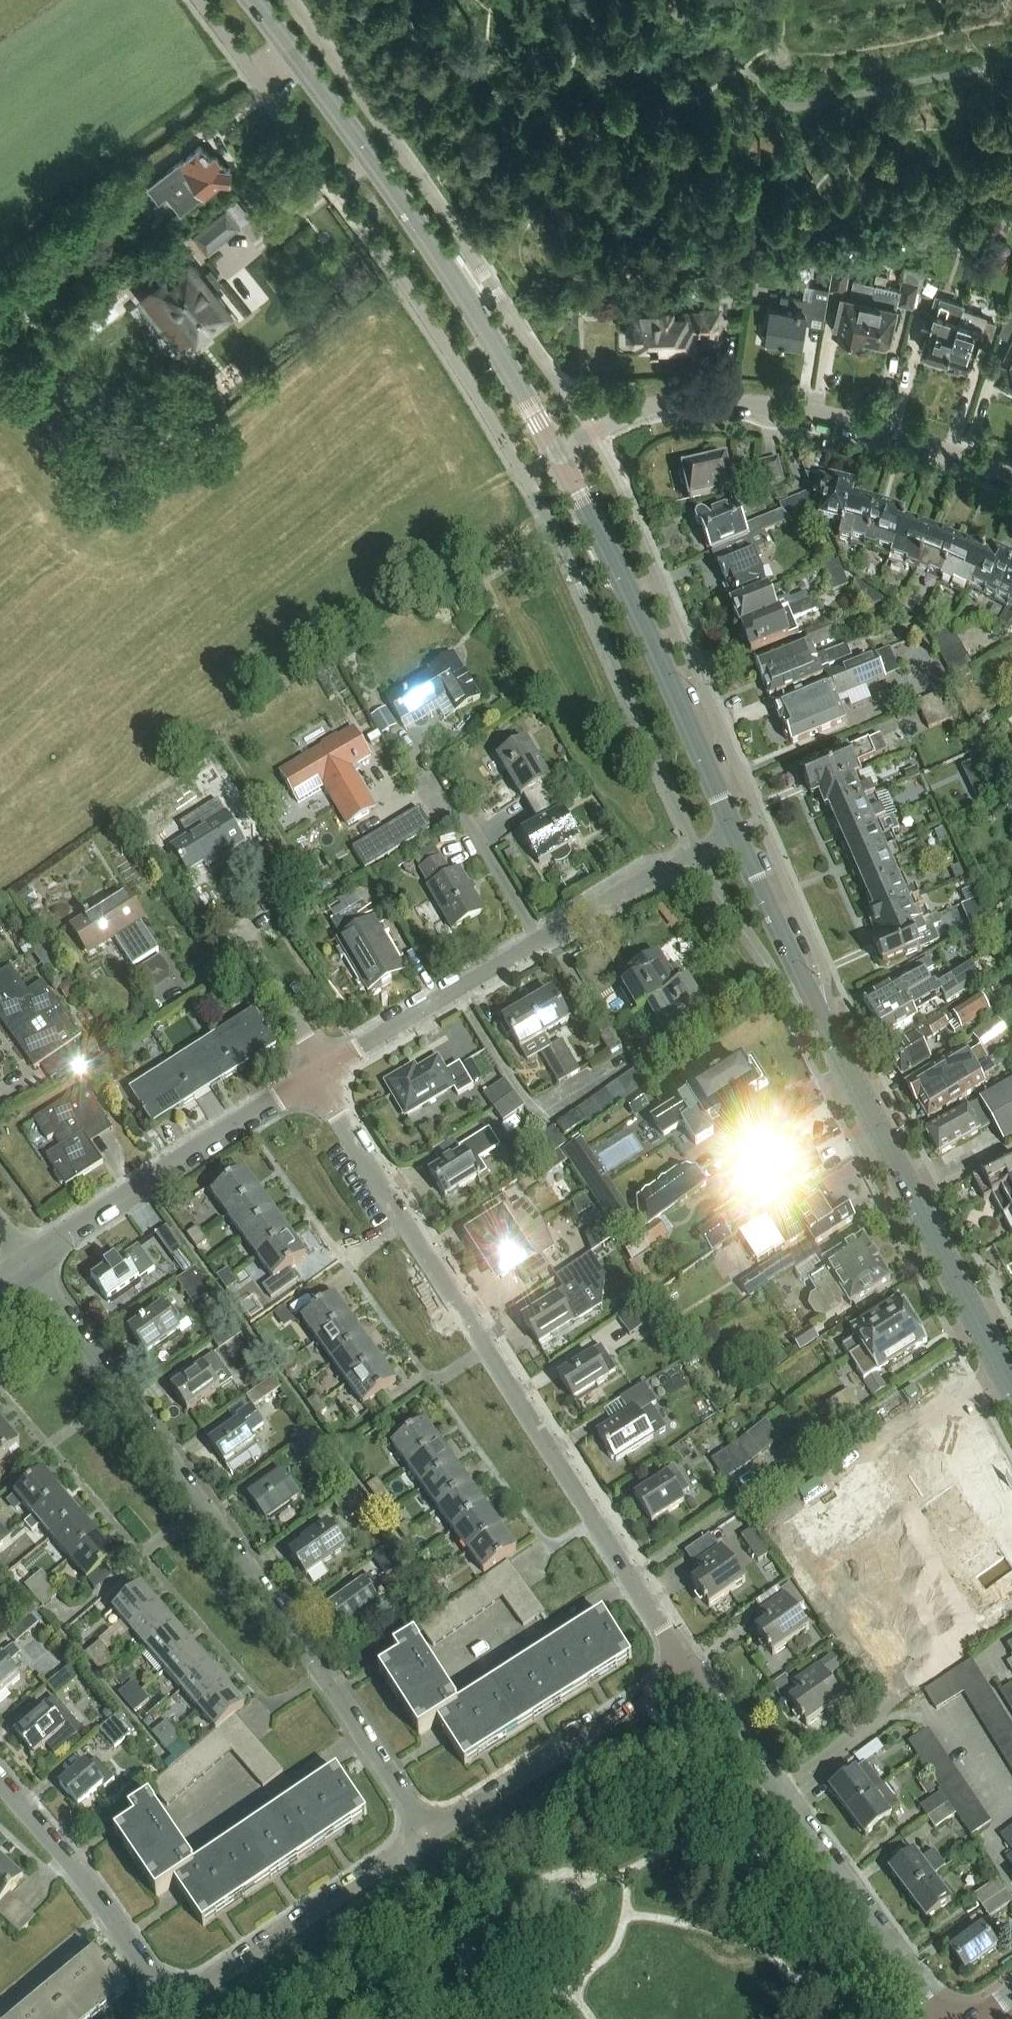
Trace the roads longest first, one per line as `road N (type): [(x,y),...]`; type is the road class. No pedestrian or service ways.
road 1 (residential): [(689,1669),(318,1073)]
road 2 (residential): [(428,1833),(28,1265)]
road 3 (secondary): [(1011,1394),(826,1032),(736,828)]
road 4 (secondary): [(558,452),(436,253),(251,0)]
road 5 (residential): [(1011,484),(906,439),(746,405),(641,411),(558,452)]
road 6 (residential): [(945,2018),(689,1669)]
road 7 (secondary): [(736,828),(558,452)]
road 8 (track): [(285,43),(0,269)]
road 9 (residential): [(28,1265),(318,1073)]
road 10 (residential): [(428,1833),(689,1669)]
road 11 (residential): [(176,2000),(428,1833)]
road 12 (residential): [(176,2000),(0,1782)]
road 13 (residential): [(318,1073),(542,945)]
road 14 (track): [(456,995),(542,1117),(616,1068)]
road 15 (residential): [(542,945),(736,828)]
road 16 (residential): [(542,945),(440,773)]
road 17 (residential): [(318,1073),(242,943),(243,932),(275,913)]

